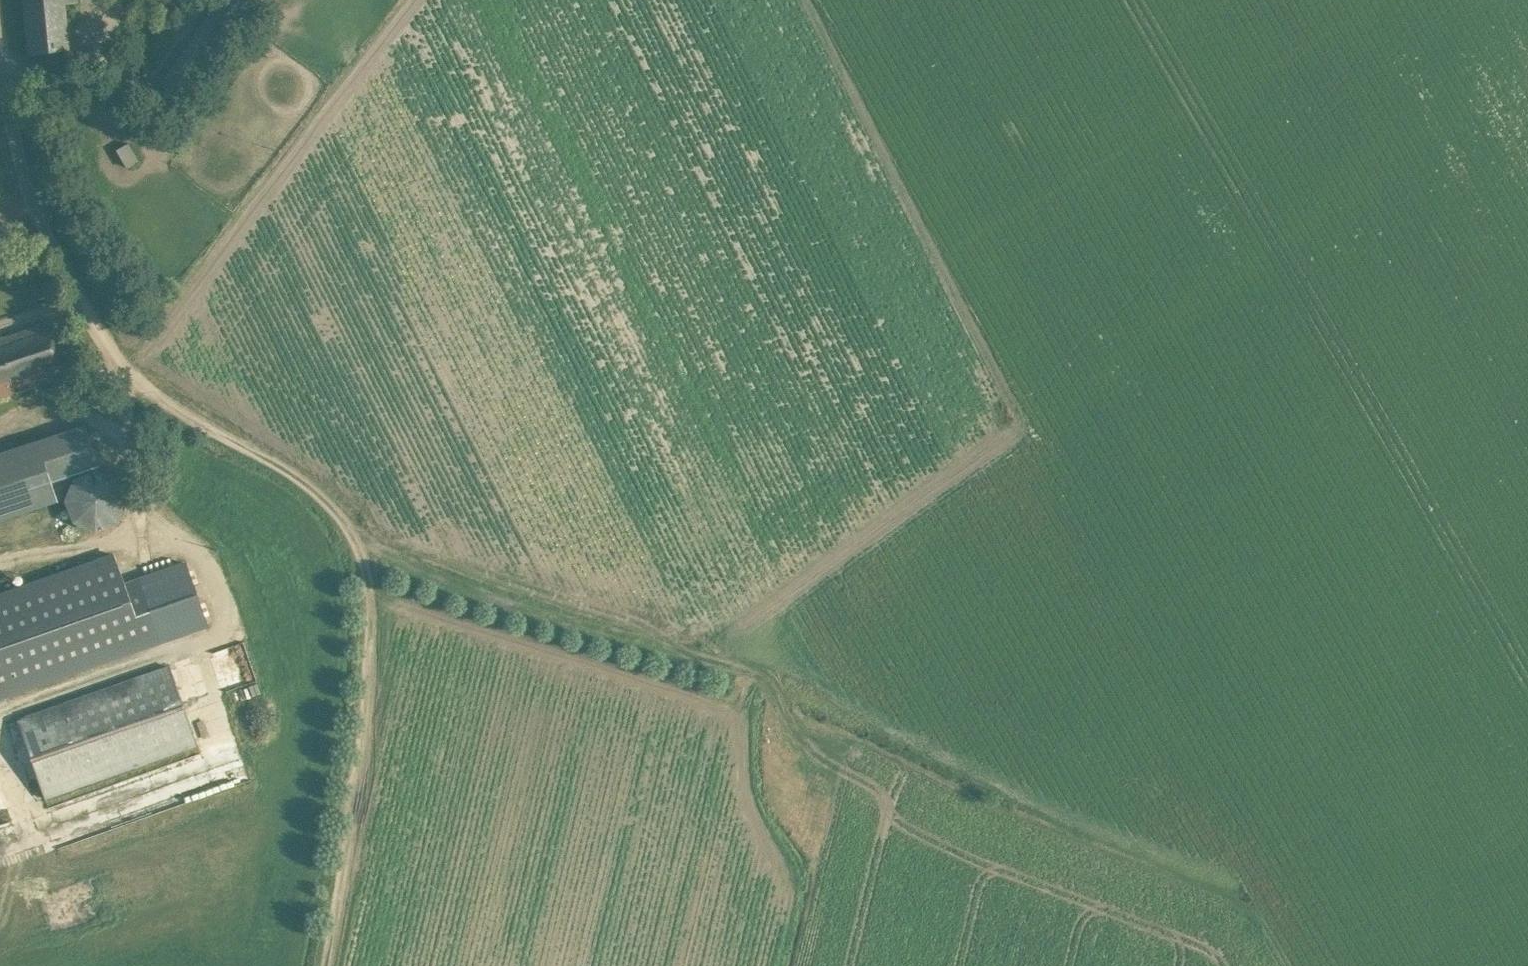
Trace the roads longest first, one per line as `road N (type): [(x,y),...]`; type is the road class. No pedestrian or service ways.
road 1 (track): [(320,965),(375,615),(365,546),(331,503),(155,393)]
road 2 (unclassified): [(155,393),(94,322),(29,192),(0,65)]

